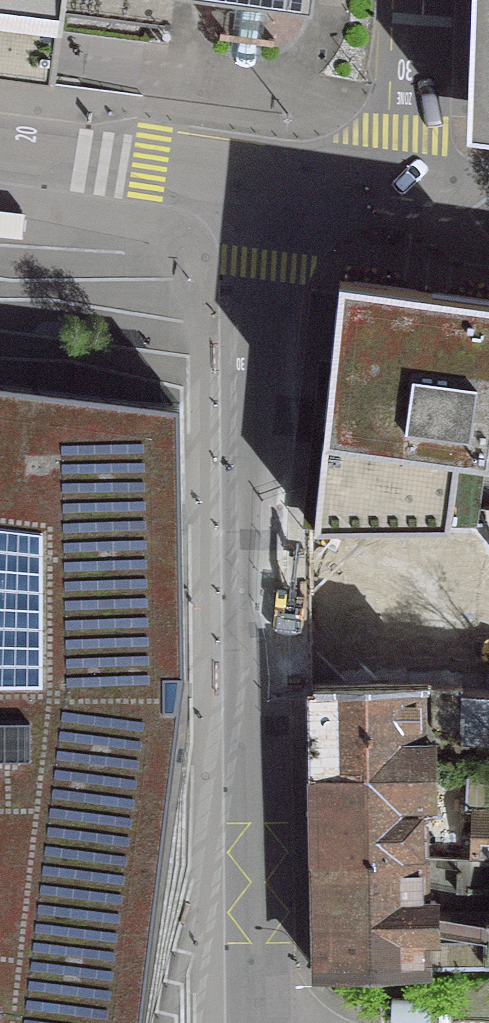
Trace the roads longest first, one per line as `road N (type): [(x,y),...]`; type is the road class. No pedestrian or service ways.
road 1 (residential): [(275,187),(260,352),(258,1022)]
road 2 (residential): [(407,178),(421,0)]
road 3 (residential): [(0,146),(149,168)]
road 4 (residential): [(275,187),(328,191),(407,178)]
road 5 (residential): [(149,168),(275,187)]

